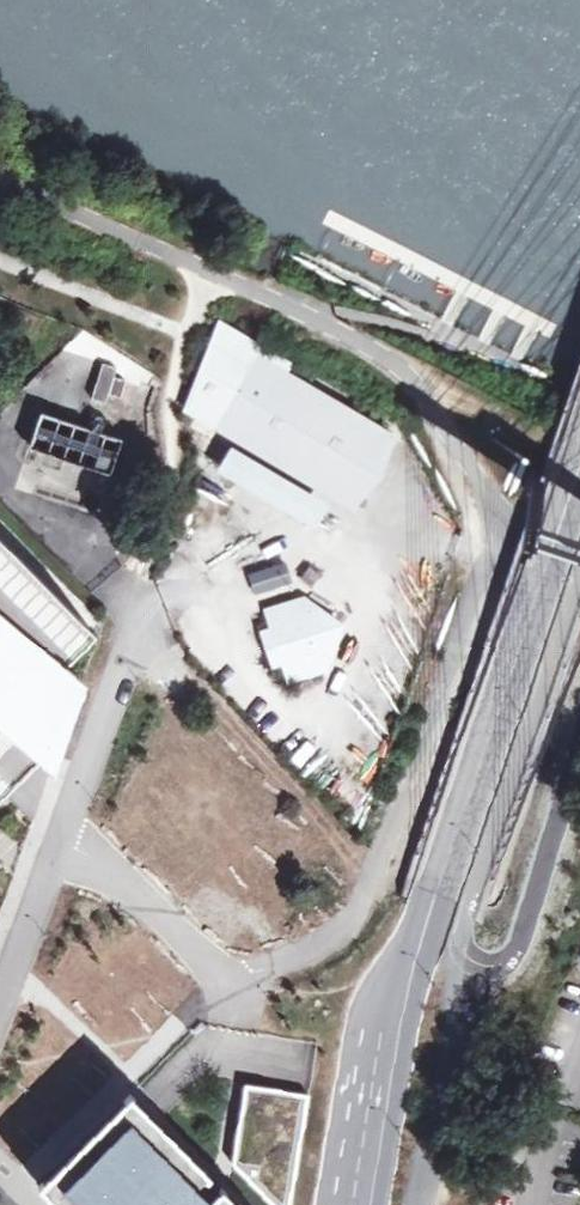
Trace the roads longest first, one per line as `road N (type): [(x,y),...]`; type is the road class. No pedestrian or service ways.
road 1 (trunk): [(430,899),(579,447)]
road 2 (track): [(375,866),(130,619)]
road 3 (trunk): [(430,899),(387,1013),(354,1204)]

